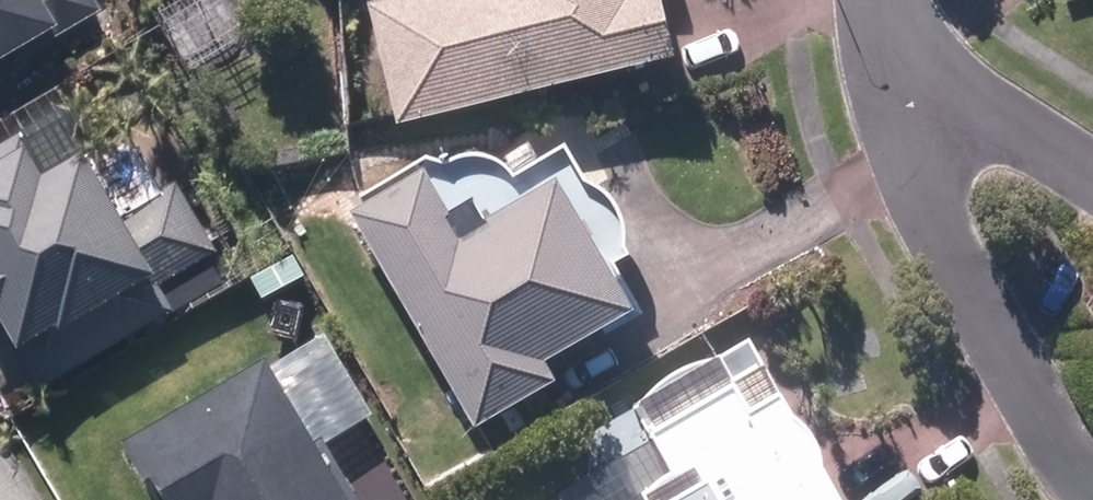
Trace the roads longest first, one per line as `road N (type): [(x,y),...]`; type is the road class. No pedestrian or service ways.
road 1 (residential): [(915,104),(944,239),(1092,492)]
road 2 (residential): [(1043,144),(915,104)]

